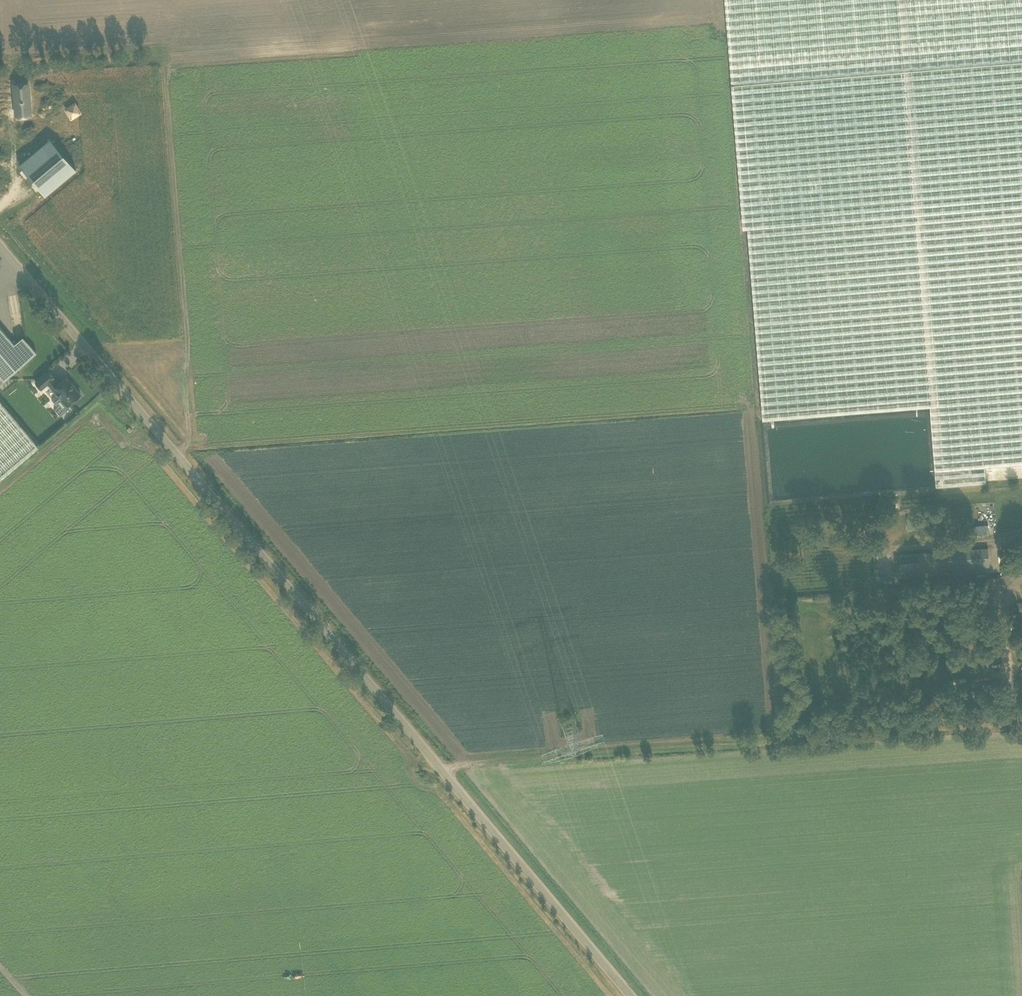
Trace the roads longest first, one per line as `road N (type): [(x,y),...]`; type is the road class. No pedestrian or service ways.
road 1 (track): [(1021,722),(436,767),(0,733)]
road 2 (unclassified): [(632,995),(0,249)]

